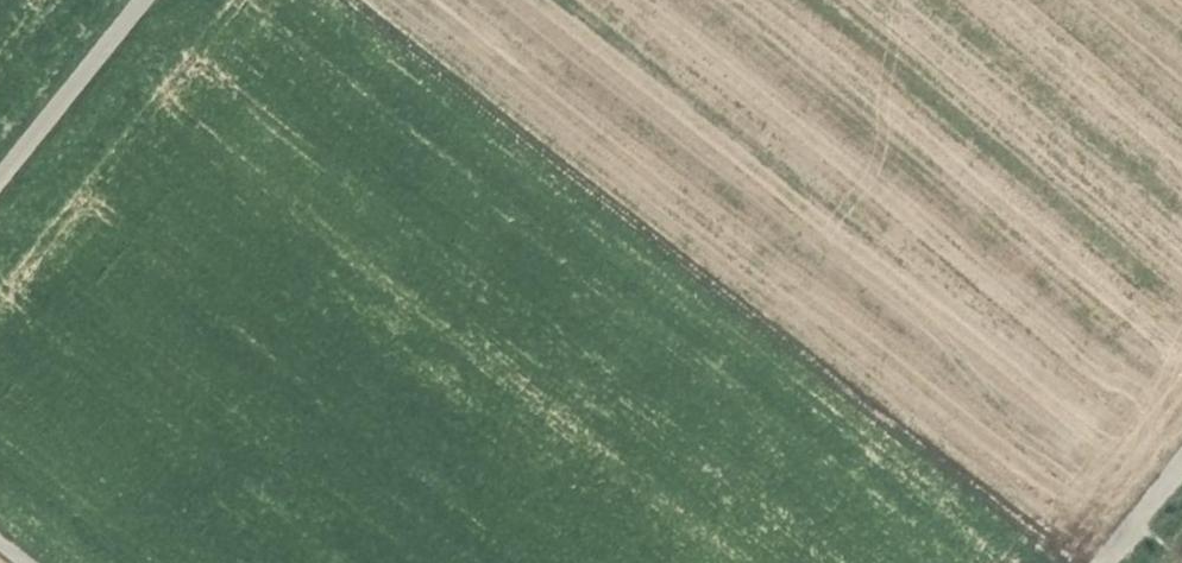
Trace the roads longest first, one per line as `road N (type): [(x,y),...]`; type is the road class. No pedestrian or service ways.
road 1 (track): [(0,178),(142,0)]
road 2 (track): [(1106,562),(1181,466)]

